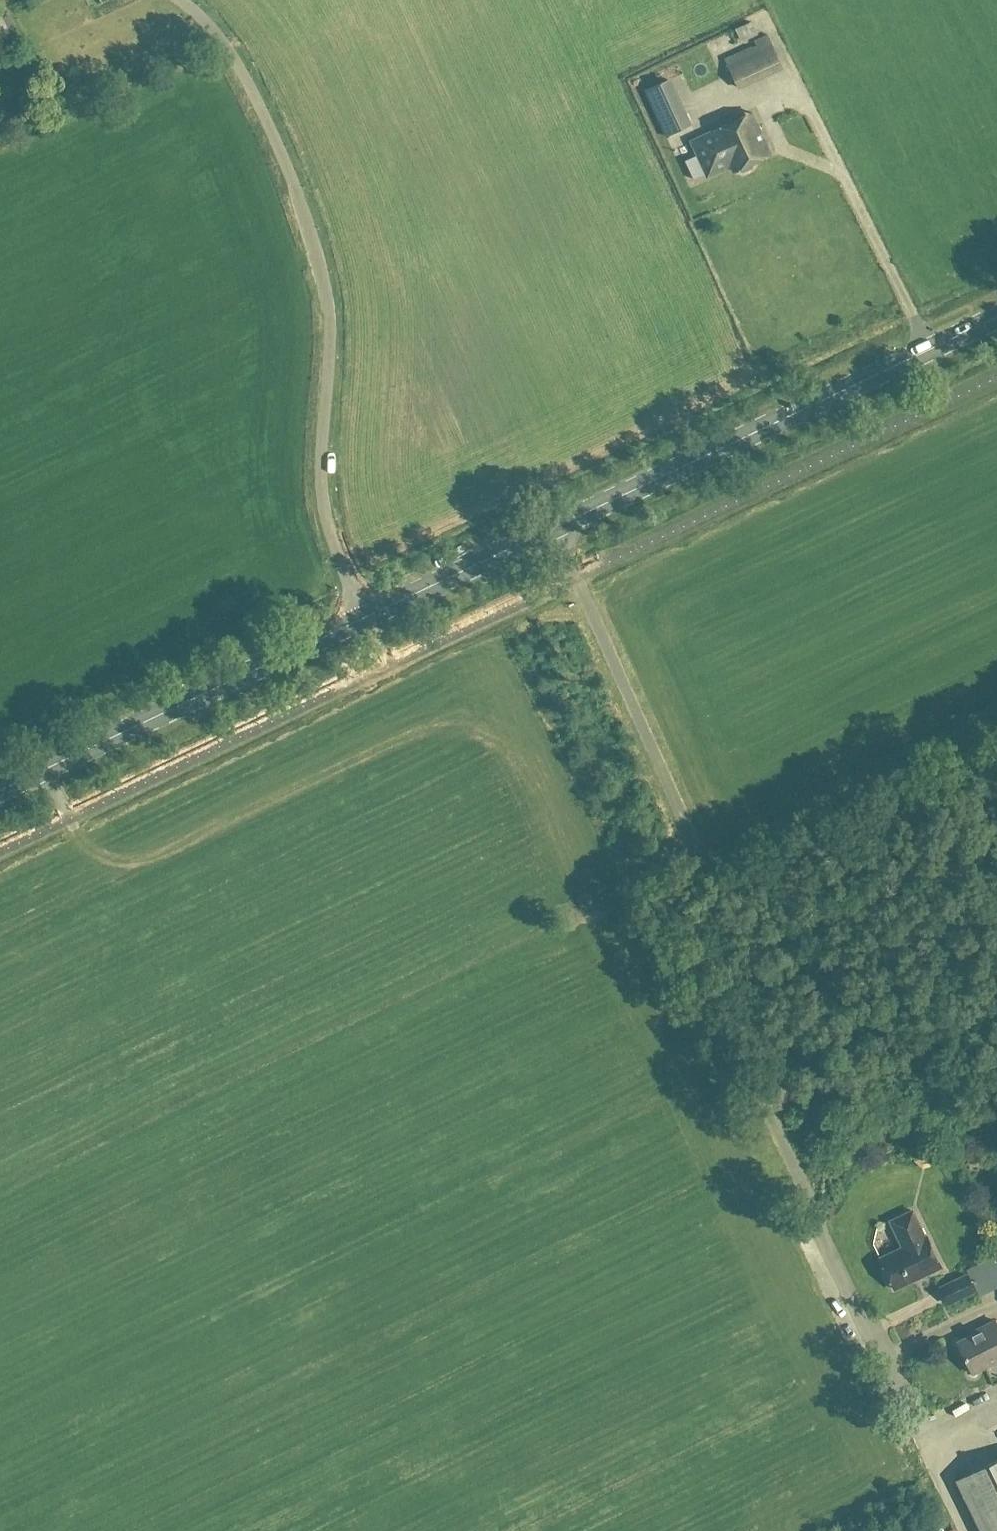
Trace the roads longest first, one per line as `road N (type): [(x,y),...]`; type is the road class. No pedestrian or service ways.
road 1 (secondary): [(359,606),(996,318)]
road 2 (unclassified): [(359,606),(316,496),(322,349),(305,242),(223,43),(182,0)]
road 3 (secondary): [(0,778),(359,606)]

